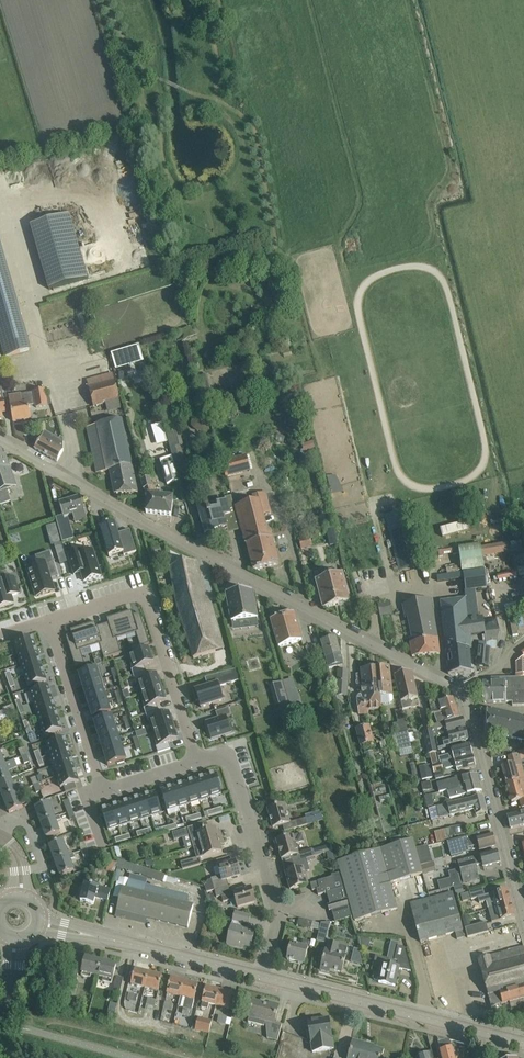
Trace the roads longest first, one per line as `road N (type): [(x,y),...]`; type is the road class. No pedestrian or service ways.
road 1 (residential): [(523,918),(459,691),(0,441)]
road 2 (residential): [(49,622),(105,788),(197,760)]
road 3 (residential): [(49,622),(142,595),(197,760)]
road 4 (tertiary): [(523,1042),(263,977)]
road 5 (tertiary): [(263,977),(38,924)]
road 6 (residential): [(263,977),(278,916),(251,821)]

